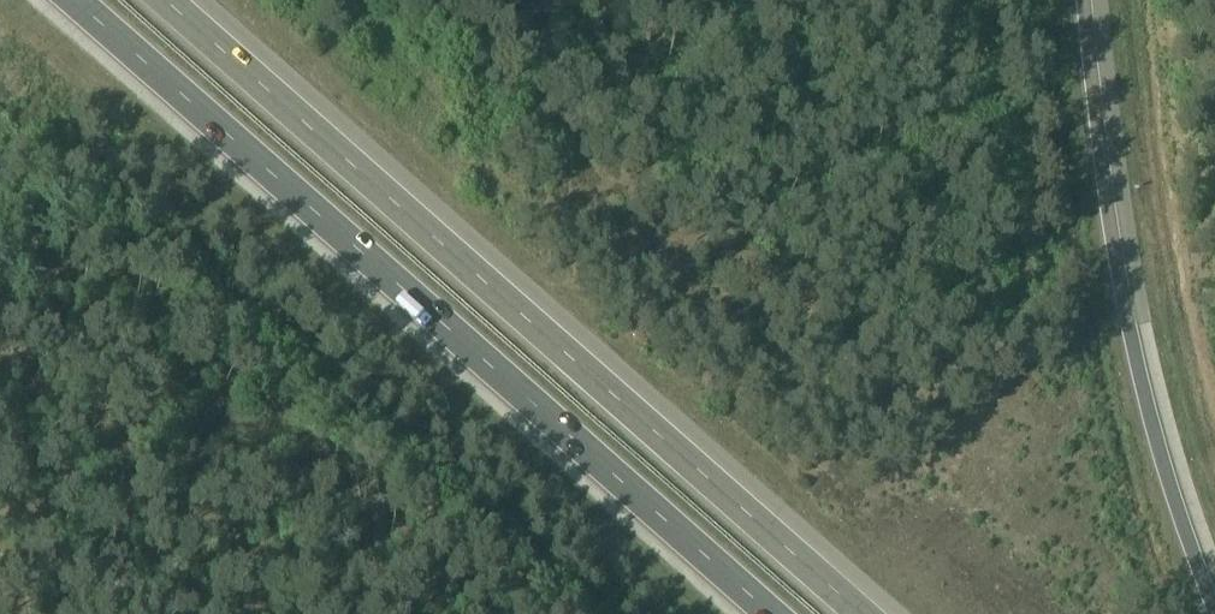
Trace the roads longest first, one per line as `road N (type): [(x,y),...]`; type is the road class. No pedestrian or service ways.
road 1 (trunk): [(70,0),(768,613)]
road 2 (trunk): [(860,613),(164,0)]
road 3 (trunk): [(1214,605),(1149,398),(1126,291),(1085,0)]

